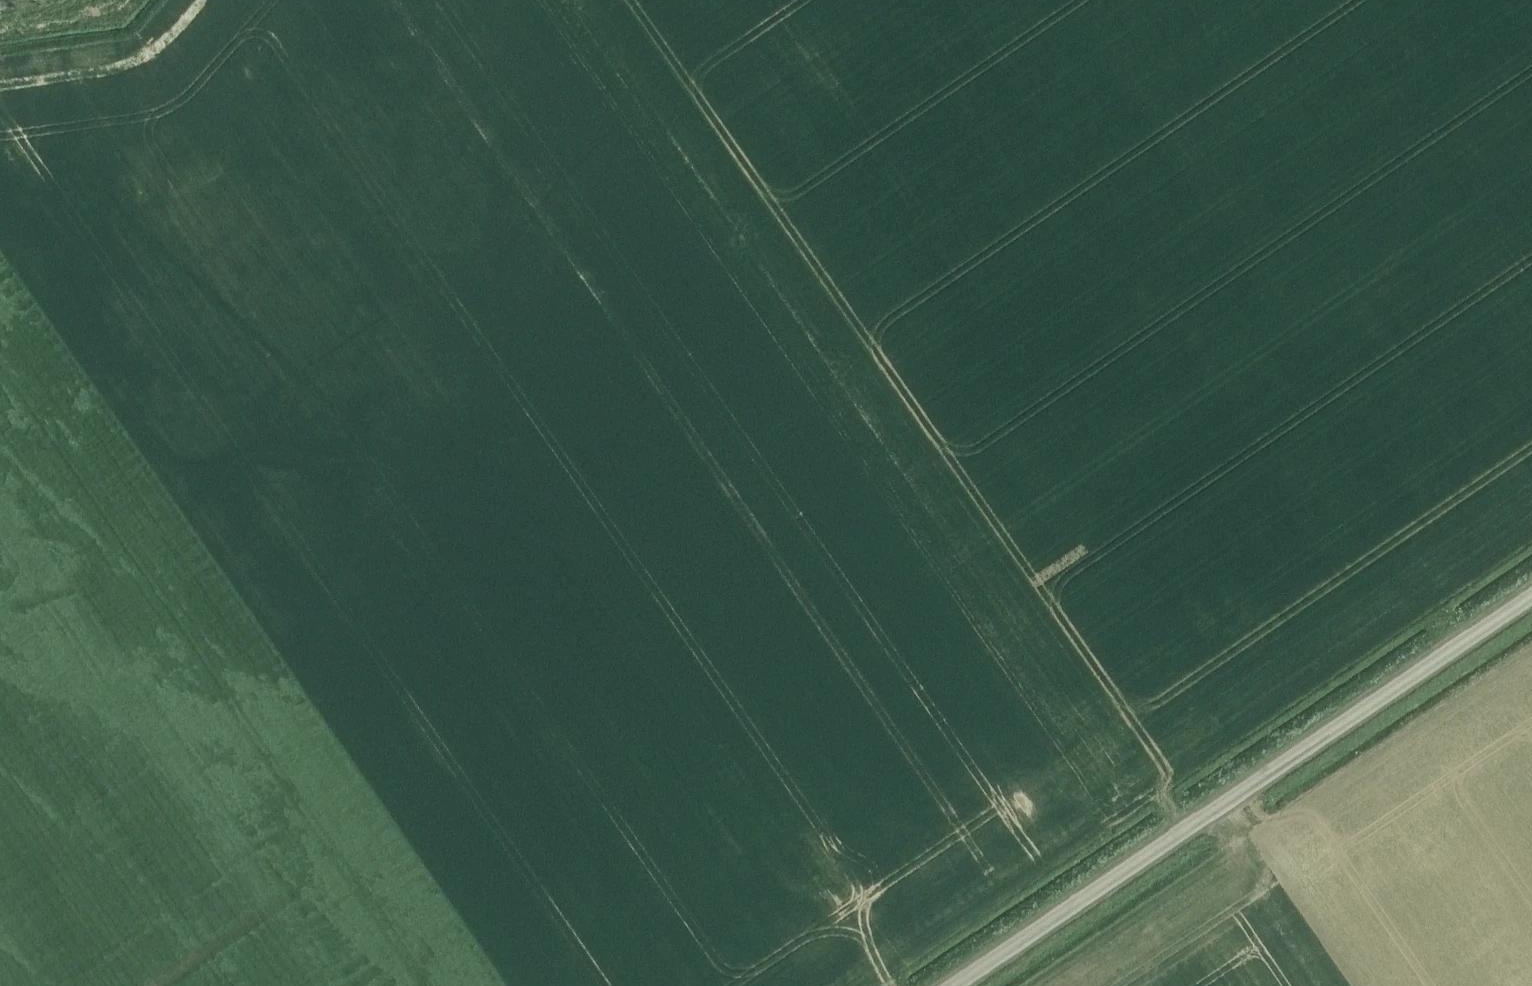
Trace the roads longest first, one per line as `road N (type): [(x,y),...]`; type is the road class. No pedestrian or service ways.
road 1 (unclassified): [(954,985),(1531,596)]

